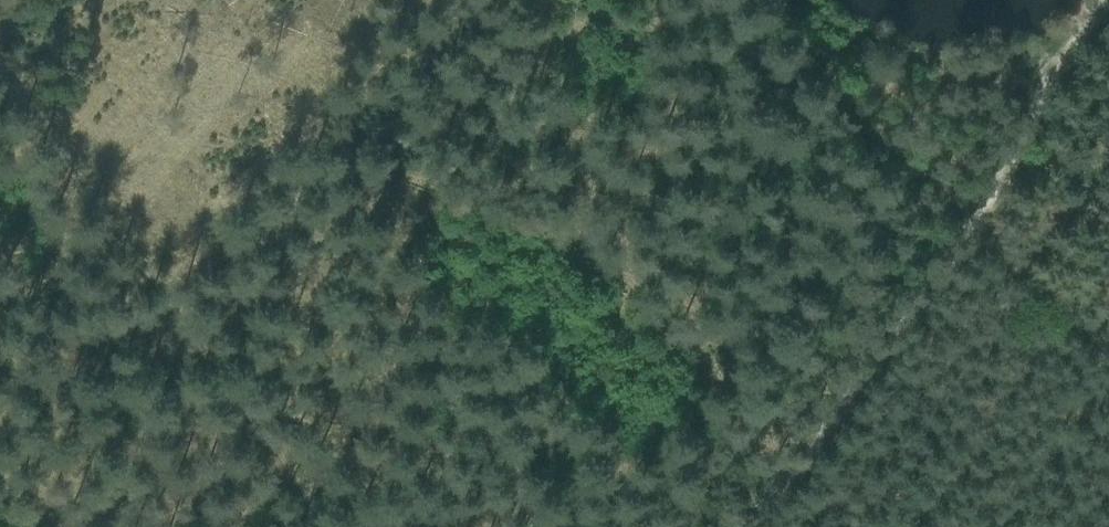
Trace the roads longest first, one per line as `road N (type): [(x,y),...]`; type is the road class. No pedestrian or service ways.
road 1 (track): [(315,526),(0,70)]
road 2 (track): [(961,231),(729,526)]
road 3 (track): [(961,231),(912,193),(783,0)]
road 4 (track): [(1105,0),(1046,119),(961,231)]
road 5 (track): [(1108,348),(961,231)]

